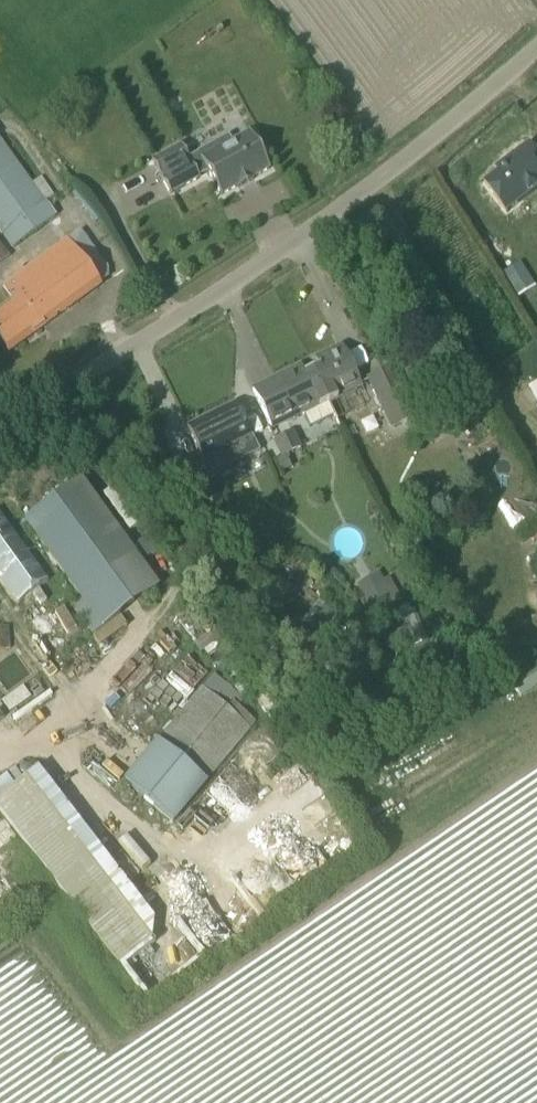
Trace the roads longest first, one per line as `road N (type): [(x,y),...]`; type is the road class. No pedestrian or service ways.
road 1 (unclassified): [(0,421),(362,192),(536,39)]

